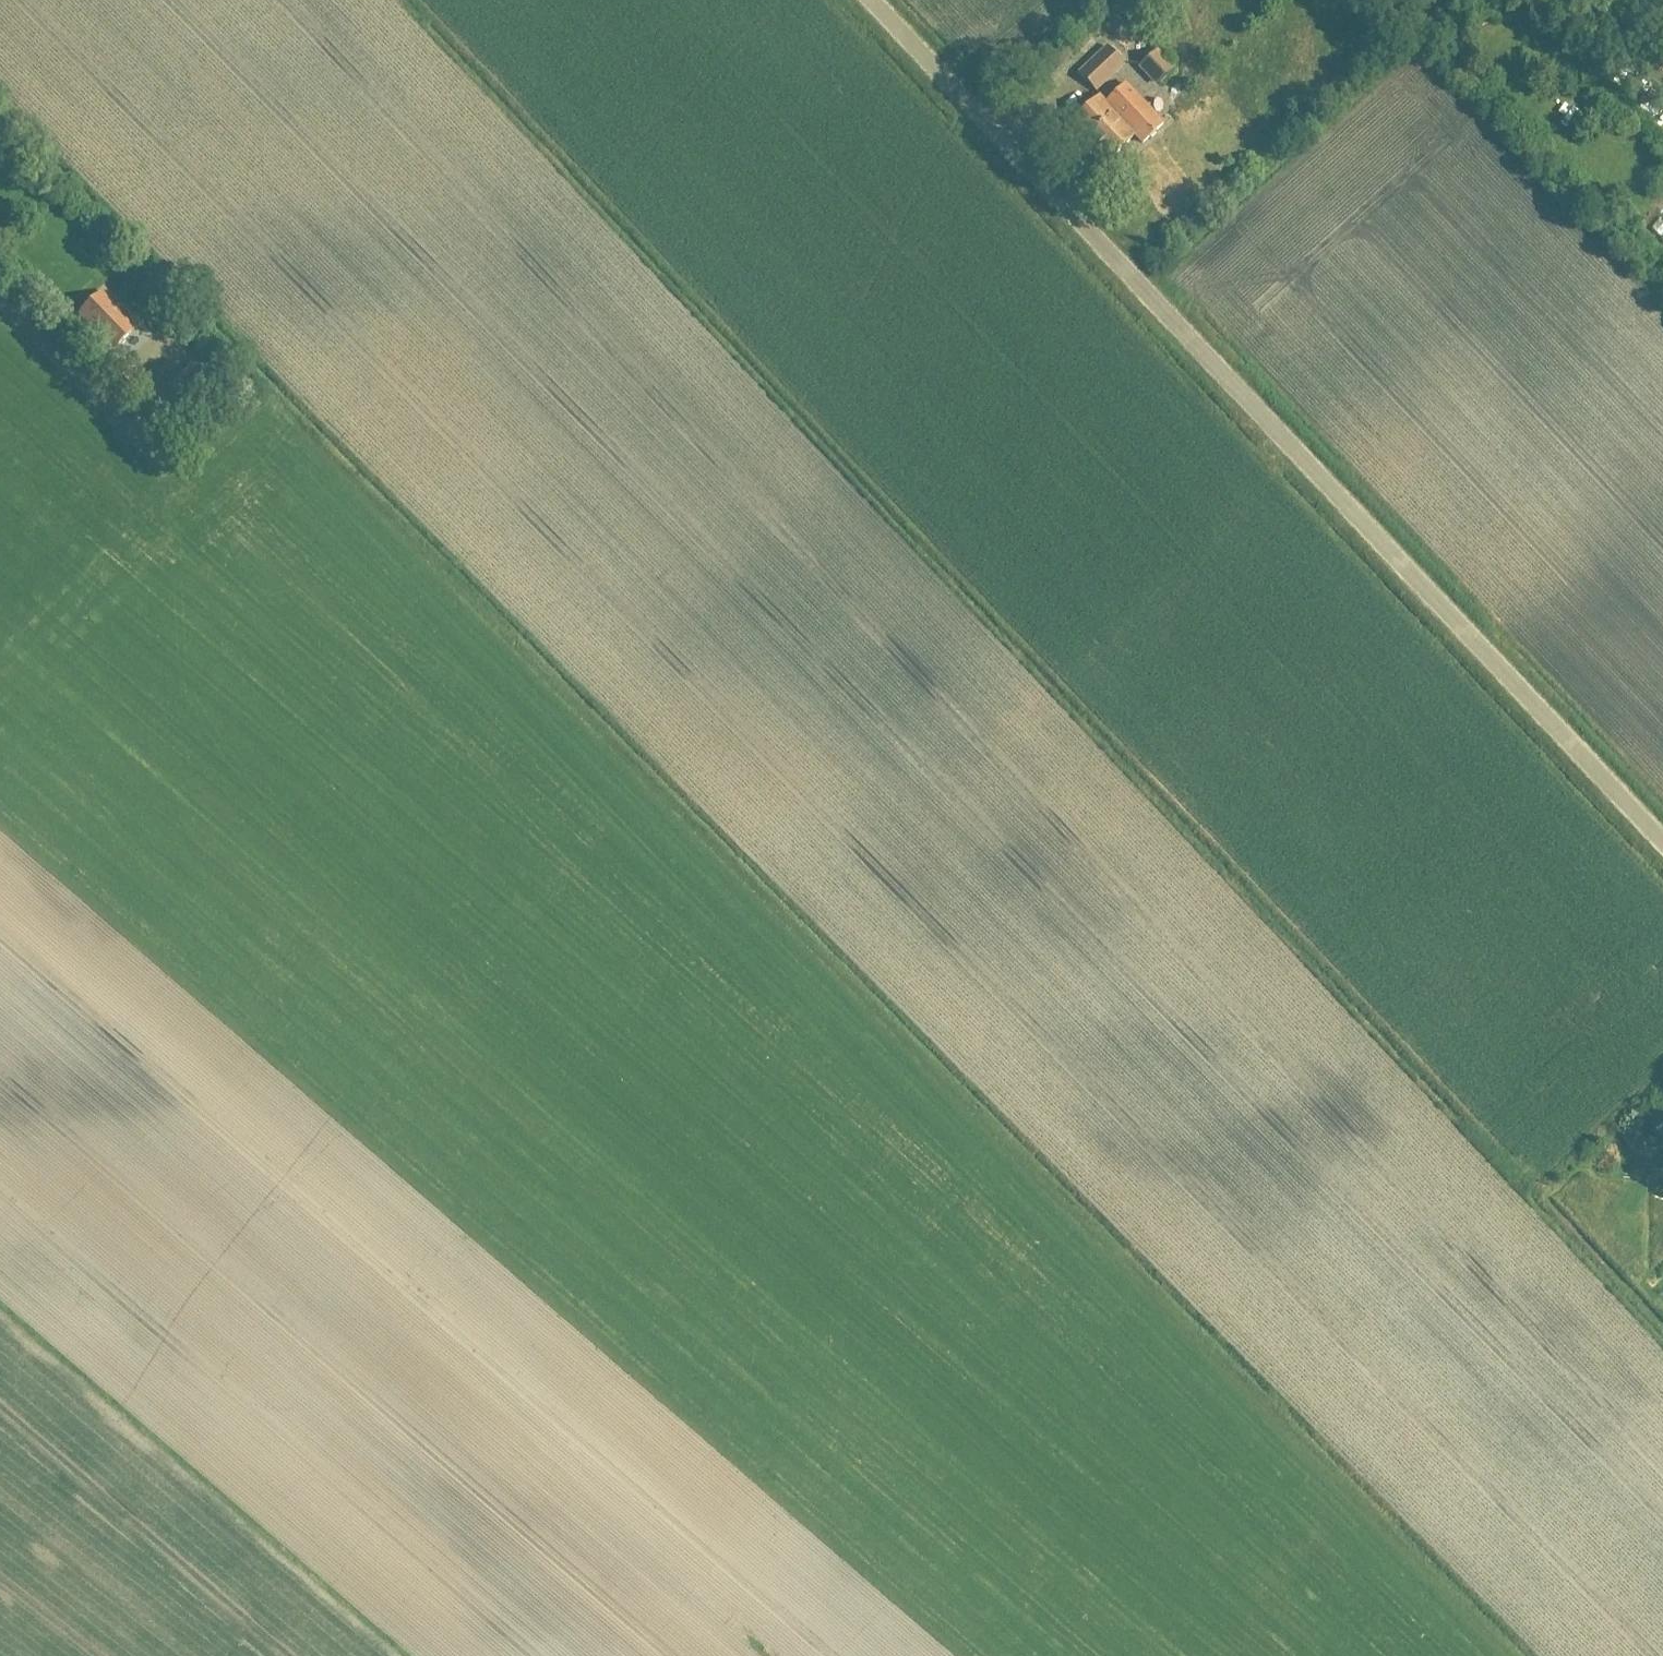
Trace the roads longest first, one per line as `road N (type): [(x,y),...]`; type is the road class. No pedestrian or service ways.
road 1 (unclassified): [(1662,838),(875,0)]

